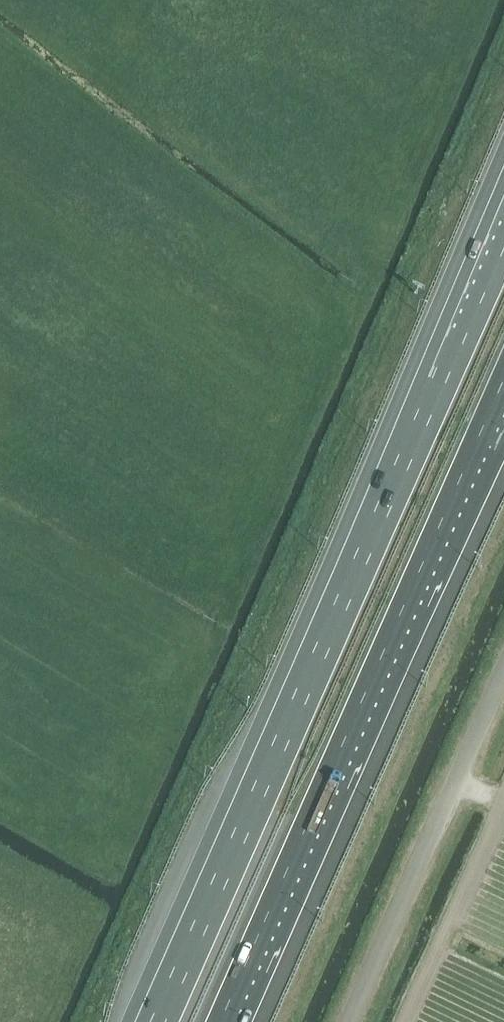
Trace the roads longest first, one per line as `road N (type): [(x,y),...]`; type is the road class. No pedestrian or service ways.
road 1 (motorway): [(503,235),(156,1021)]
road 2 (motorway): [(229,1021),(503,403)]
road 3 (unclassified): [(348,1021),(503,675)]

